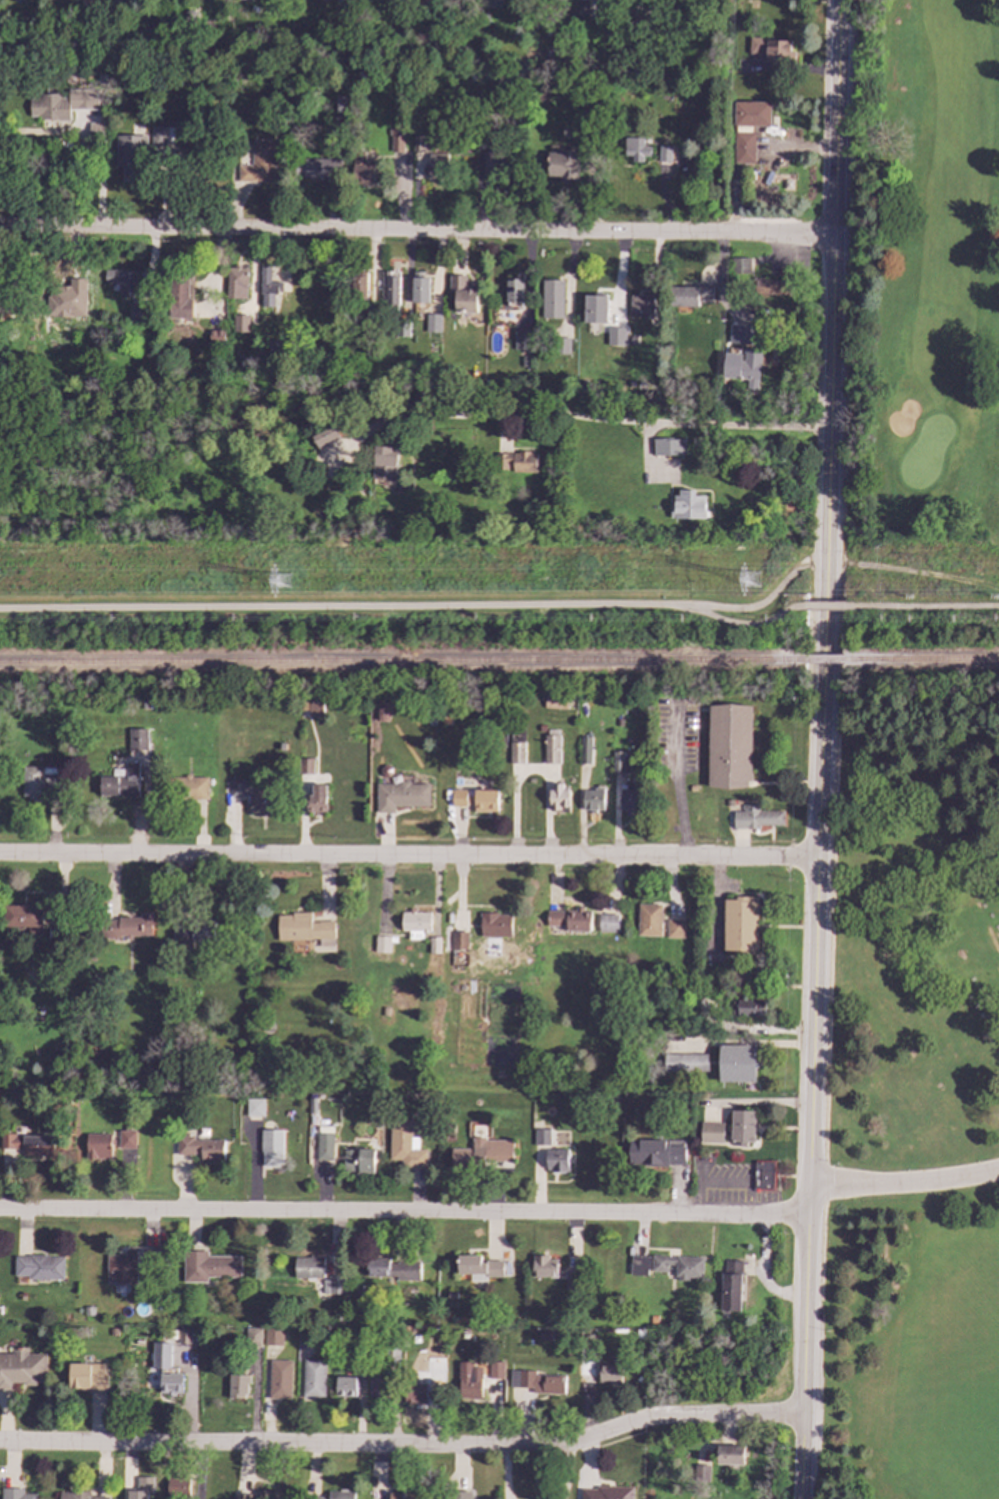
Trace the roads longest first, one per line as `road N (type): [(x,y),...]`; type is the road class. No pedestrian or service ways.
road 1 (tertiary): [(839,0),(805,1498)]
road 2 (residential): [(832,239),(0,227)]
road 3 (residential): [(816,859),(0,855)]
road 4 (residential): [(808,1414),(664,1418),(552,1448),(0,1443)]
road 5 (residential): [(812,1216),(0,1211)]
road 6 (residential): [(337,459),(384,423),(547,412),(657,425),(831,428)]
road 7 (residential): [(998,1172),(812,1184)]

